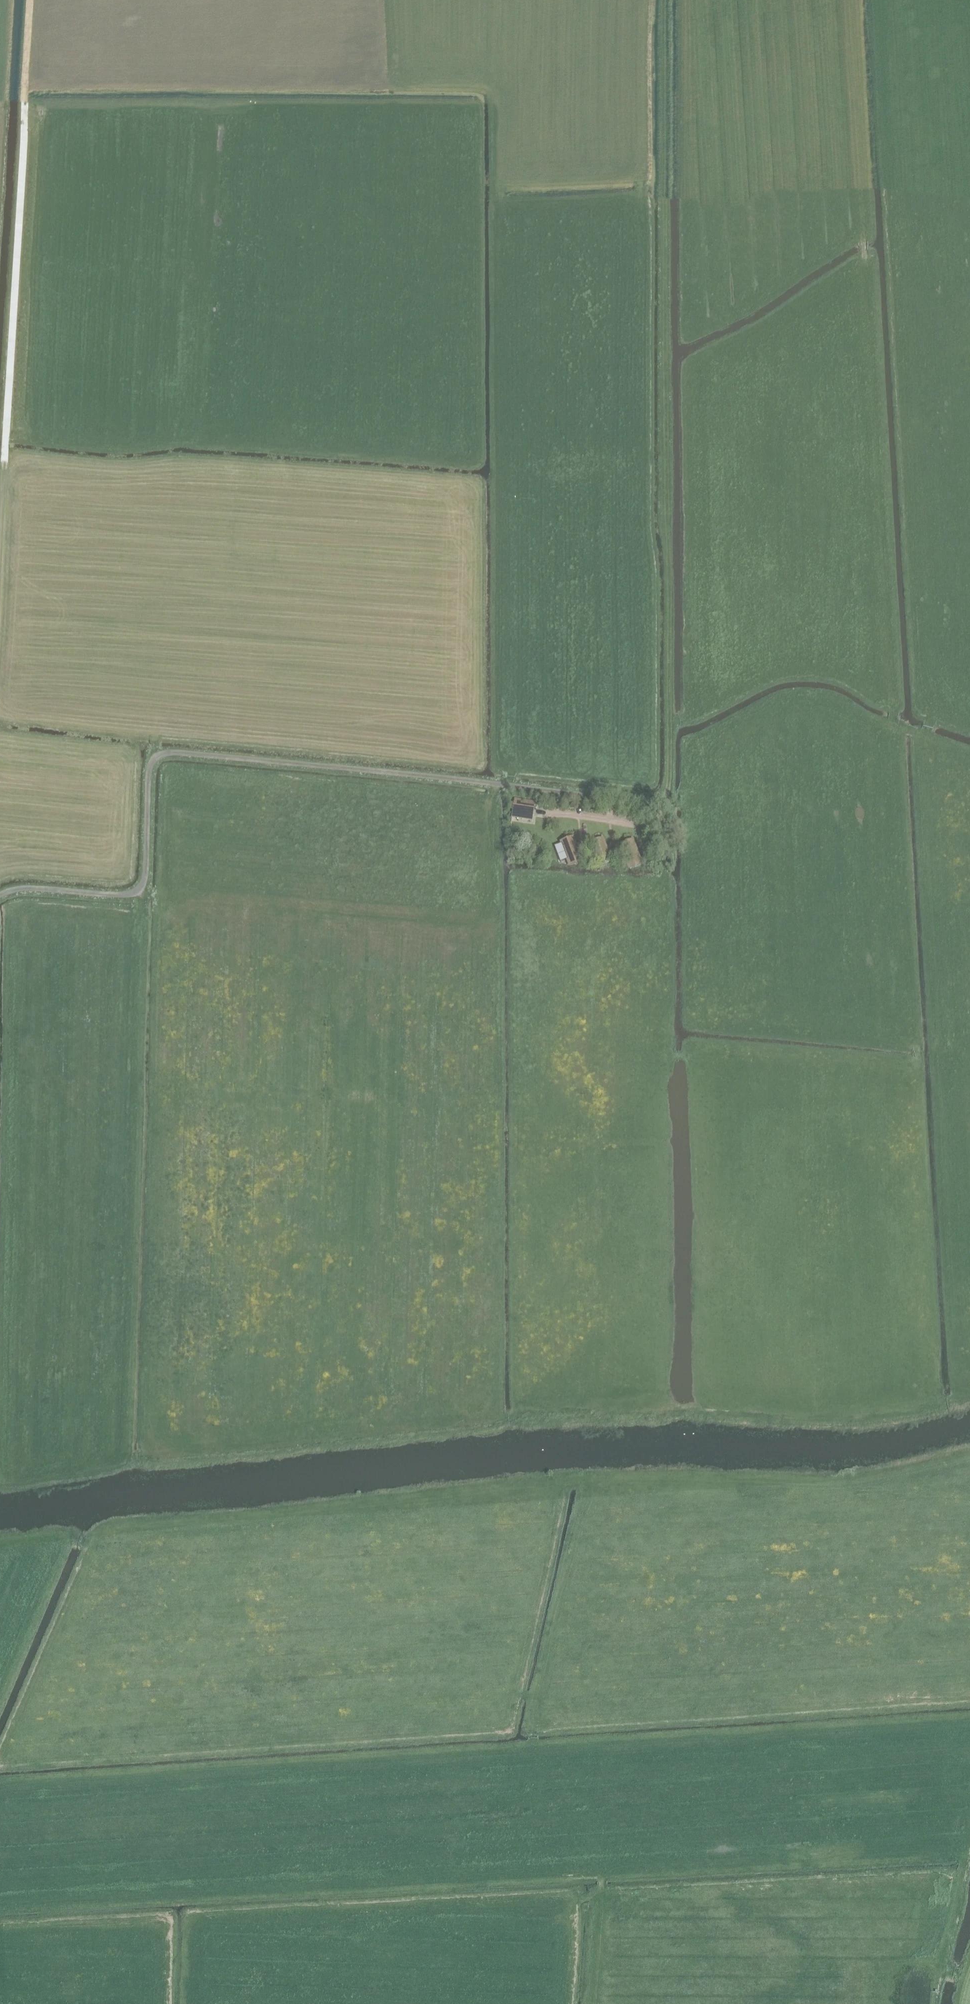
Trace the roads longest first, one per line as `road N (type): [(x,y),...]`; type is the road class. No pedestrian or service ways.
road 1 (track): [(664,0),(669,778),(663,801)]
road 2 (unclassified): [(0,900),(43,891),(139,894),(150,767),(166,754),(663,801)]

